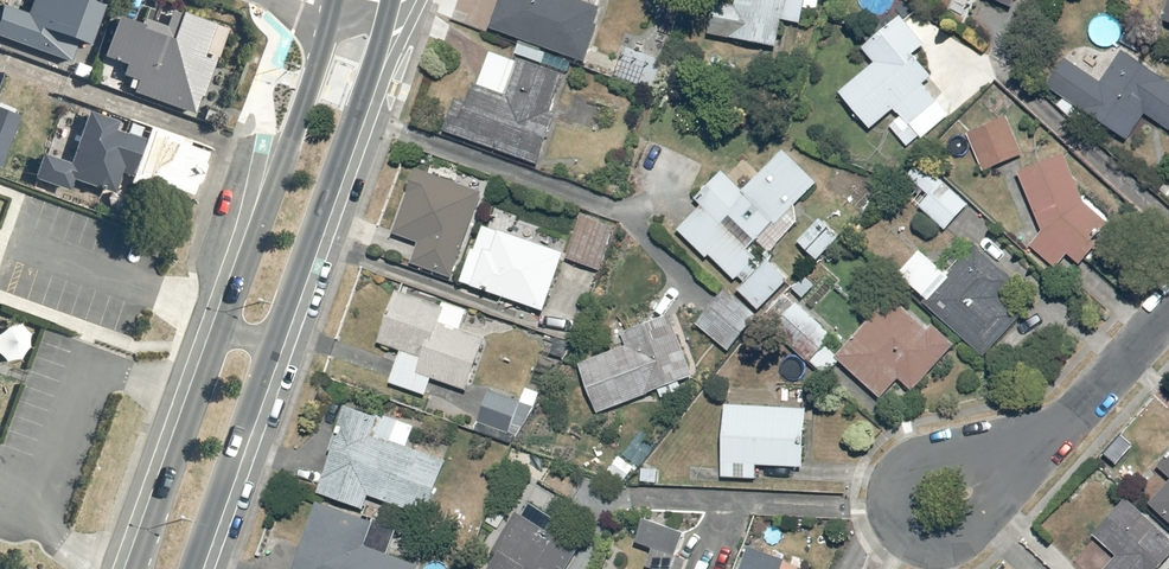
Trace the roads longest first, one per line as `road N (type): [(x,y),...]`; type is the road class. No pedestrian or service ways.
road 1 (secondary): [(389,0),(274,346)]
road 2 (residential): [(1022,434),(950,531),(892,531),(870,499),(885,460),(916,446),(961,442)]
road 3 (secondary): [(226,328),(339,16)]
road 4 (secondary): [(138,568),(226,328)]
road 5 (secondary): [(274,346),(194,568)]
road 6 (residential): [(1022,434),(1168,295)]

